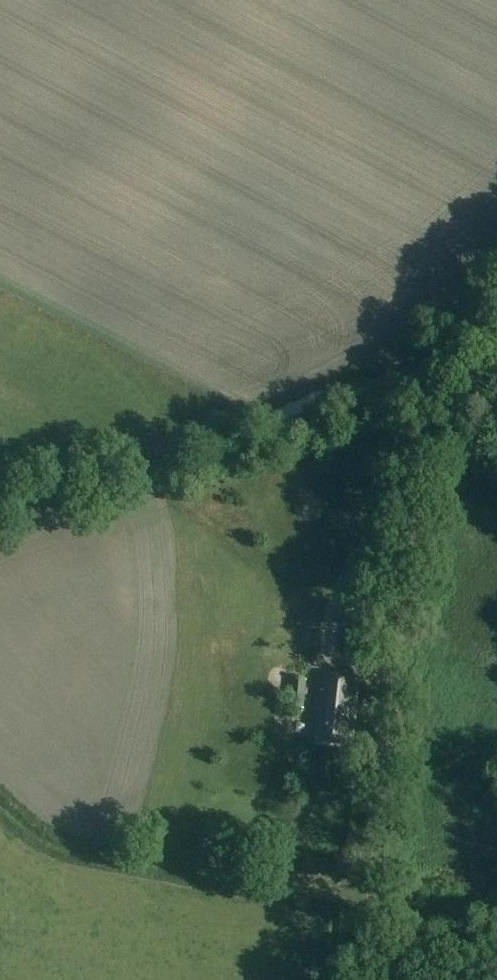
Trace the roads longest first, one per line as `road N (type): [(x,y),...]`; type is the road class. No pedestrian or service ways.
road 1 (unclassified): [(363,979),(423,422),(436,378),(496,308)]
road 2 (track): [(0,510),(379,377),(436,378)]

